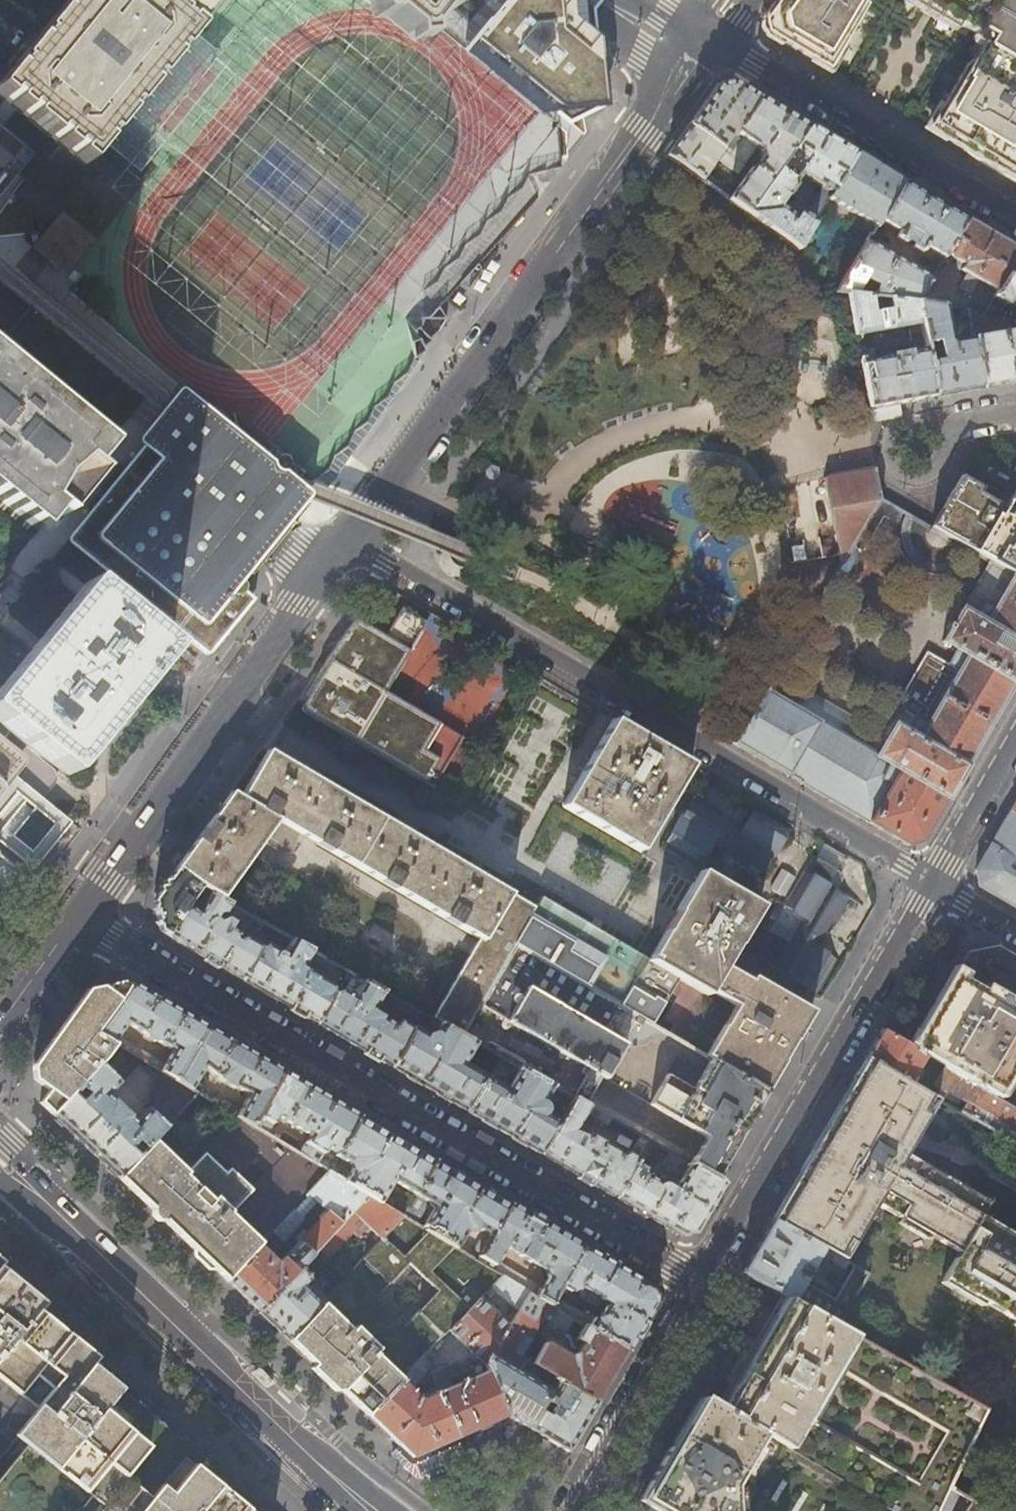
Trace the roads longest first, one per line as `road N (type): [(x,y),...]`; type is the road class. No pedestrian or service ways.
road 1 (residential): [(74,922),(702,1281)]
road 2 (residential): [(928,879),(345,542)]
road 3 (residential): [(345,542),(644,131),(694,46)]
road 4 (tertiary): [(0,1159),(374,1510)]
road 5 (residential): [(702,1281),(928,879)]
road 6 (residential): [(74,922),(316,582)]
road 7 (residential): [(316,582),(0,316)]
road 8 (residential): [(1015,219),(754,65),(694,46)]
road 9 (residential): [(571,1510),(702,1281)]
road 10 (residential): [(928,879),(1015,730)]
road 11 (residential): [(0,1020),(74,922)]

